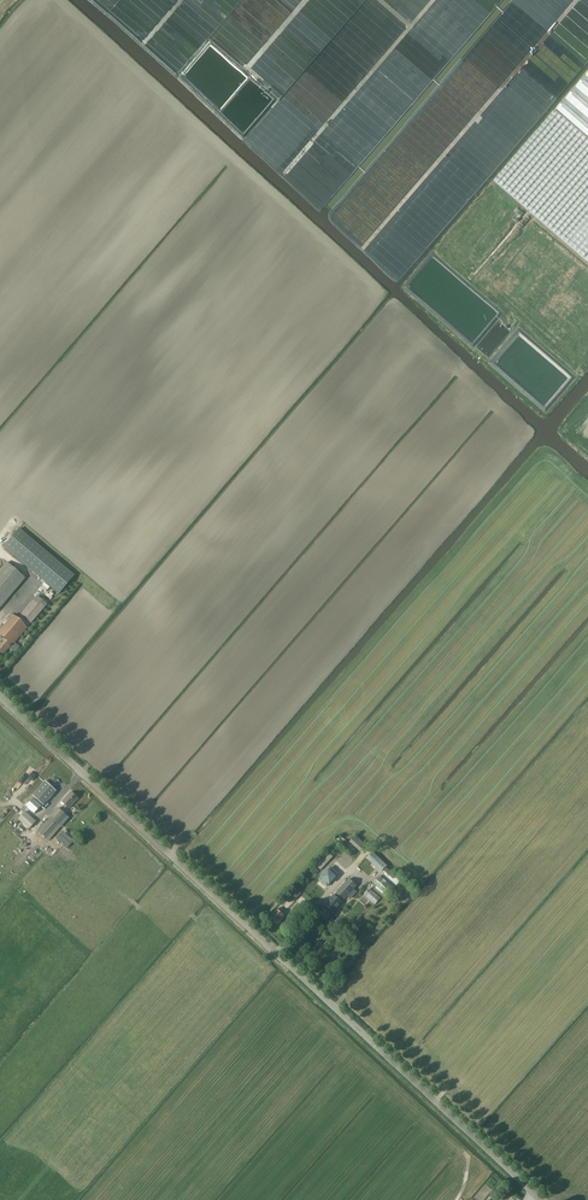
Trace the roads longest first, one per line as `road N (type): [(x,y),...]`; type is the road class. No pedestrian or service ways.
road 1 (unclassified): [(540,1199),(0,699)]

